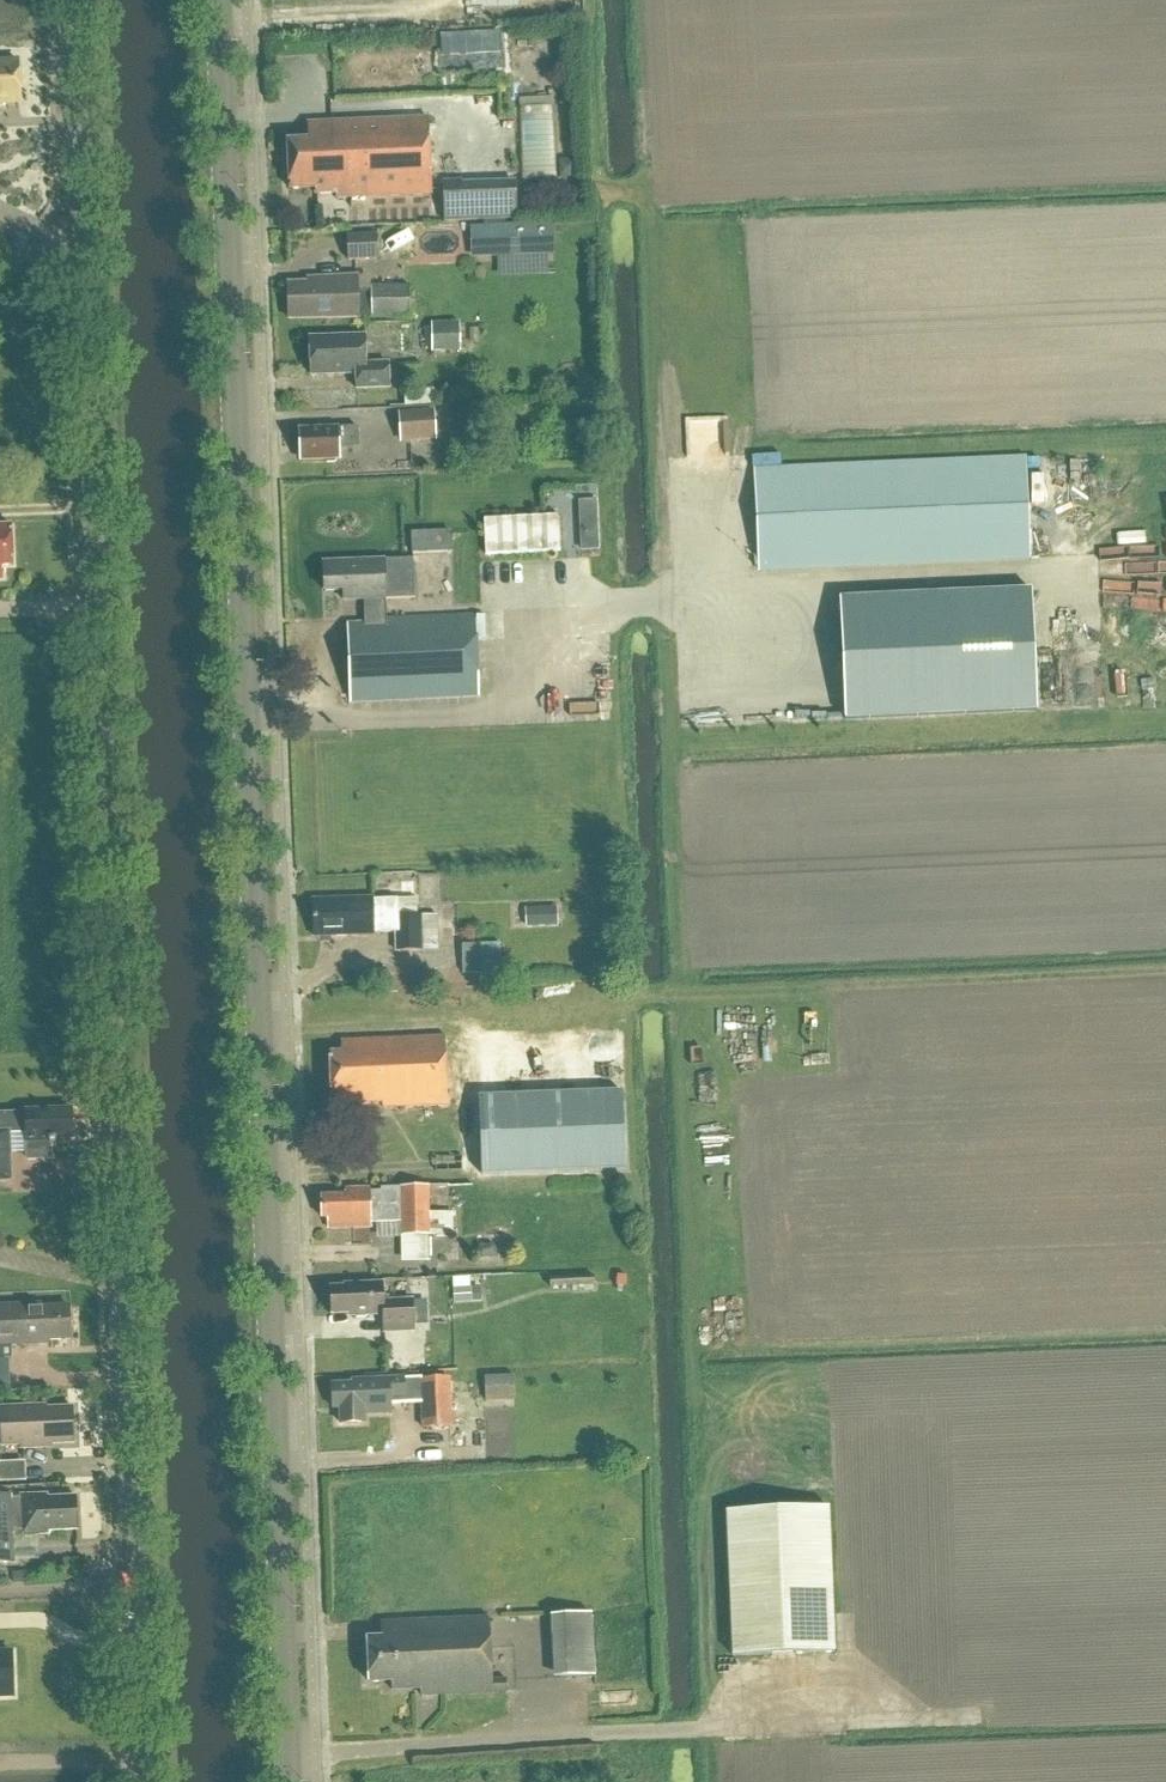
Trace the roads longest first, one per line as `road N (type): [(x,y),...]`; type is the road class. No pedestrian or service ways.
road 1 (unclassified): [(140,1781),(67,0)]
road 2 (secondary): [(293,1781),(221,0)]
road 3 (track): [(0,1765),(140,1759)]

